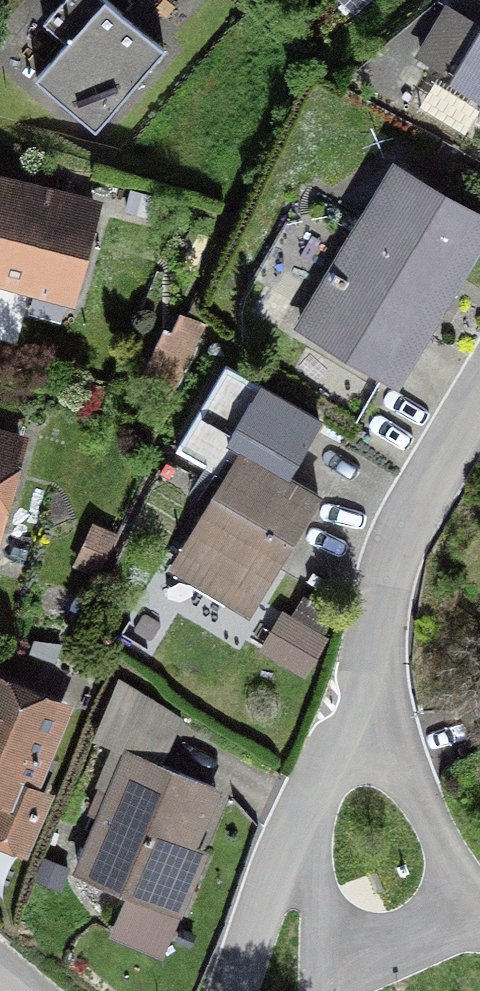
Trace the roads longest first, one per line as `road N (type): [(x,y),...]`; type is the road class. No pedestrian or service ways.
road 1 (residential): [(479,401),(405,534),(360,676),(234,990)]
road 2 (track): [(457,873),(360,676)]
road 3 (track): [(457,873),(423,920),(317,972)]
road 4 (track): [(317,972),(305,824)]

